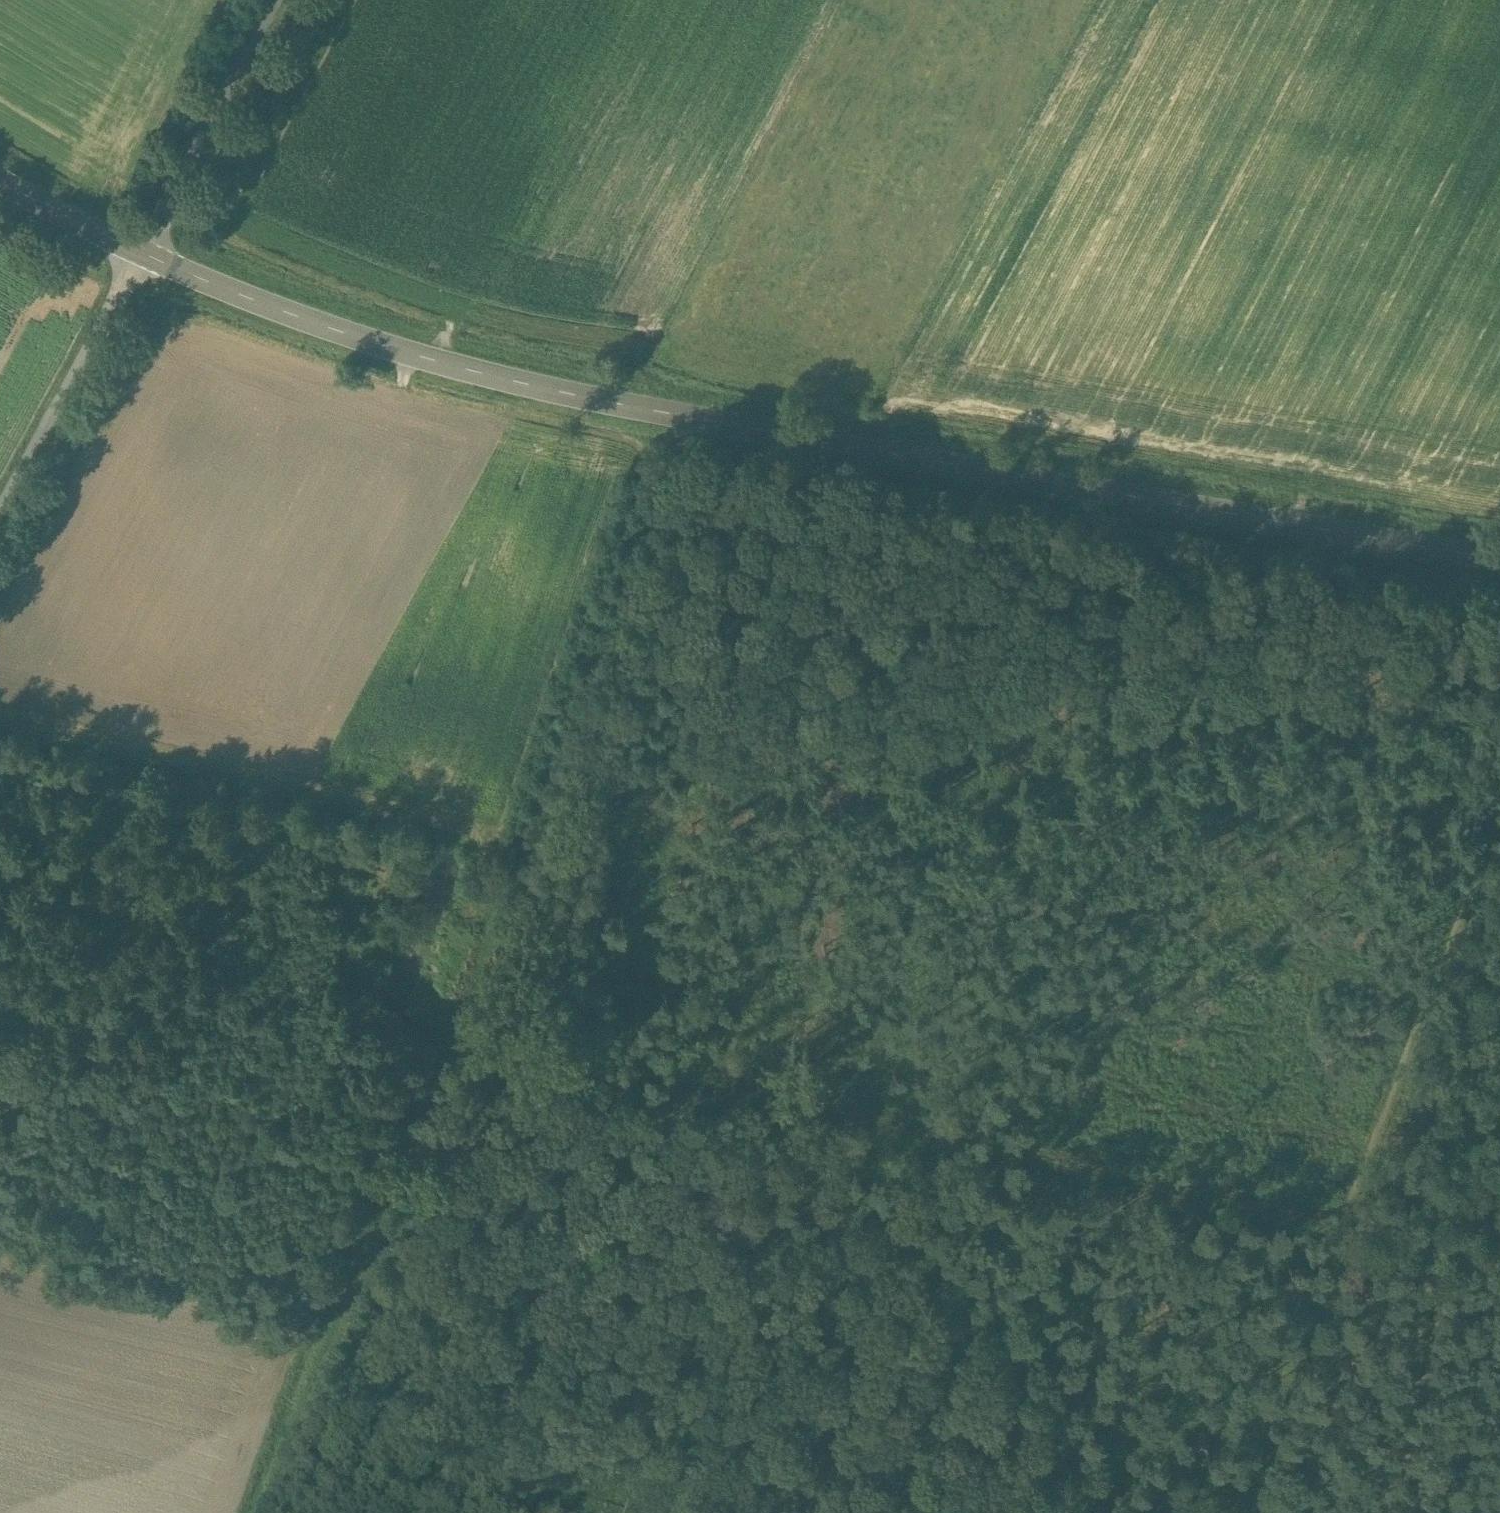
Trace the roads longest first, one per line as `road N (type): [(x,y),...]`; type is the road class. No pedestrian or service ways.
road 1 (tertiary): [(1499,557),(554,388),(272,306),(127,242)]
road 2 (track): [(672,489),(294,1512)]
road 3 (track): [(1499,1256),(471,1028)]
road 4 (track): [(1237,1512),(1499,812)]
road 5 (track): [(0,795),(191,842),(256,879),(354,901)]
road 6 (unclassified): [(127,242),(262,0)]
road 7 (unclassified): [(0,483),(127,242)]
road 8 (tertiary): [(127,242),(0,179)]

